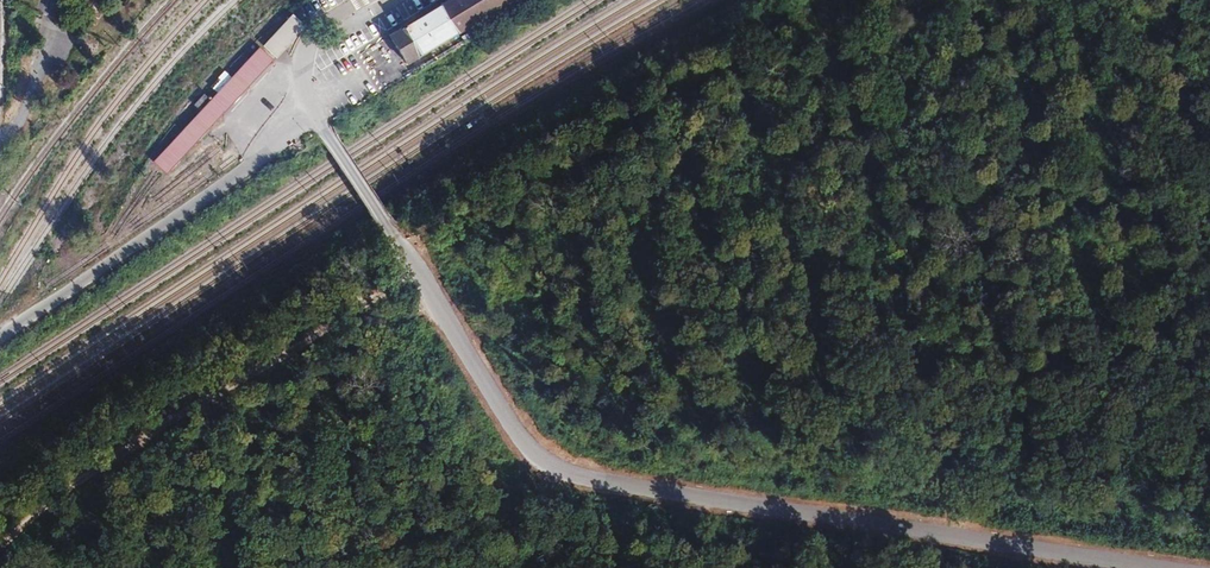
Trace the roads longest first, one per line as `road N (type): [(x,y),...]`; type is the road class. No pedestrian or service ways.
road 1 (track): [(416,267),(148,433),(0,556)]
road 2 (track): [(226,567),(288,348)]

